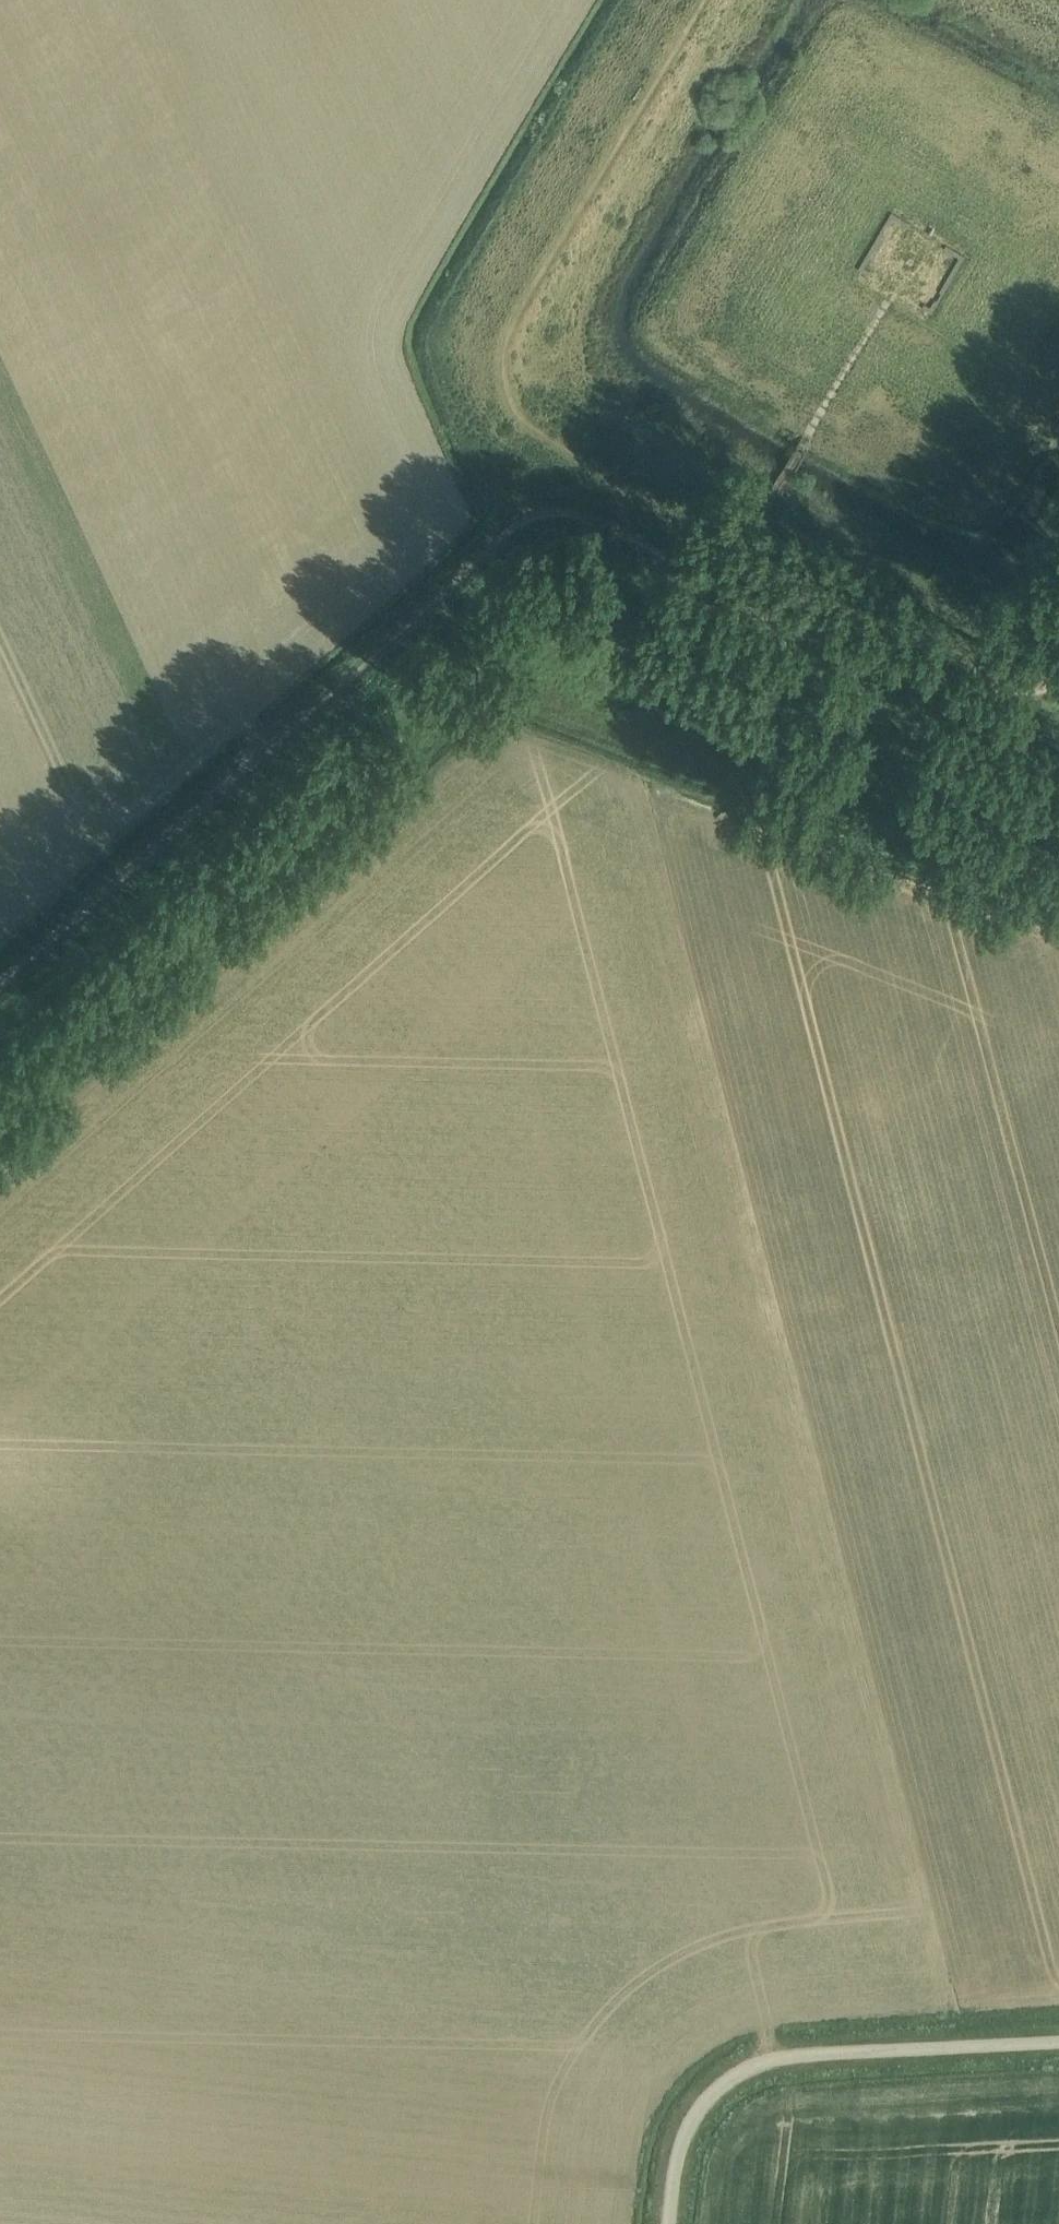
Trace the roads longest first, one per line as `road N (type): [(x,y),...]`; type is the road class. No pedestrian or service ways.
road 1 (track): [(0,986),(523,523),(558,515),(595,523)]
road 2 (unclassified): [(685,2223),(697,2120),(725,2077),(781,2059),(1058,2045)]

